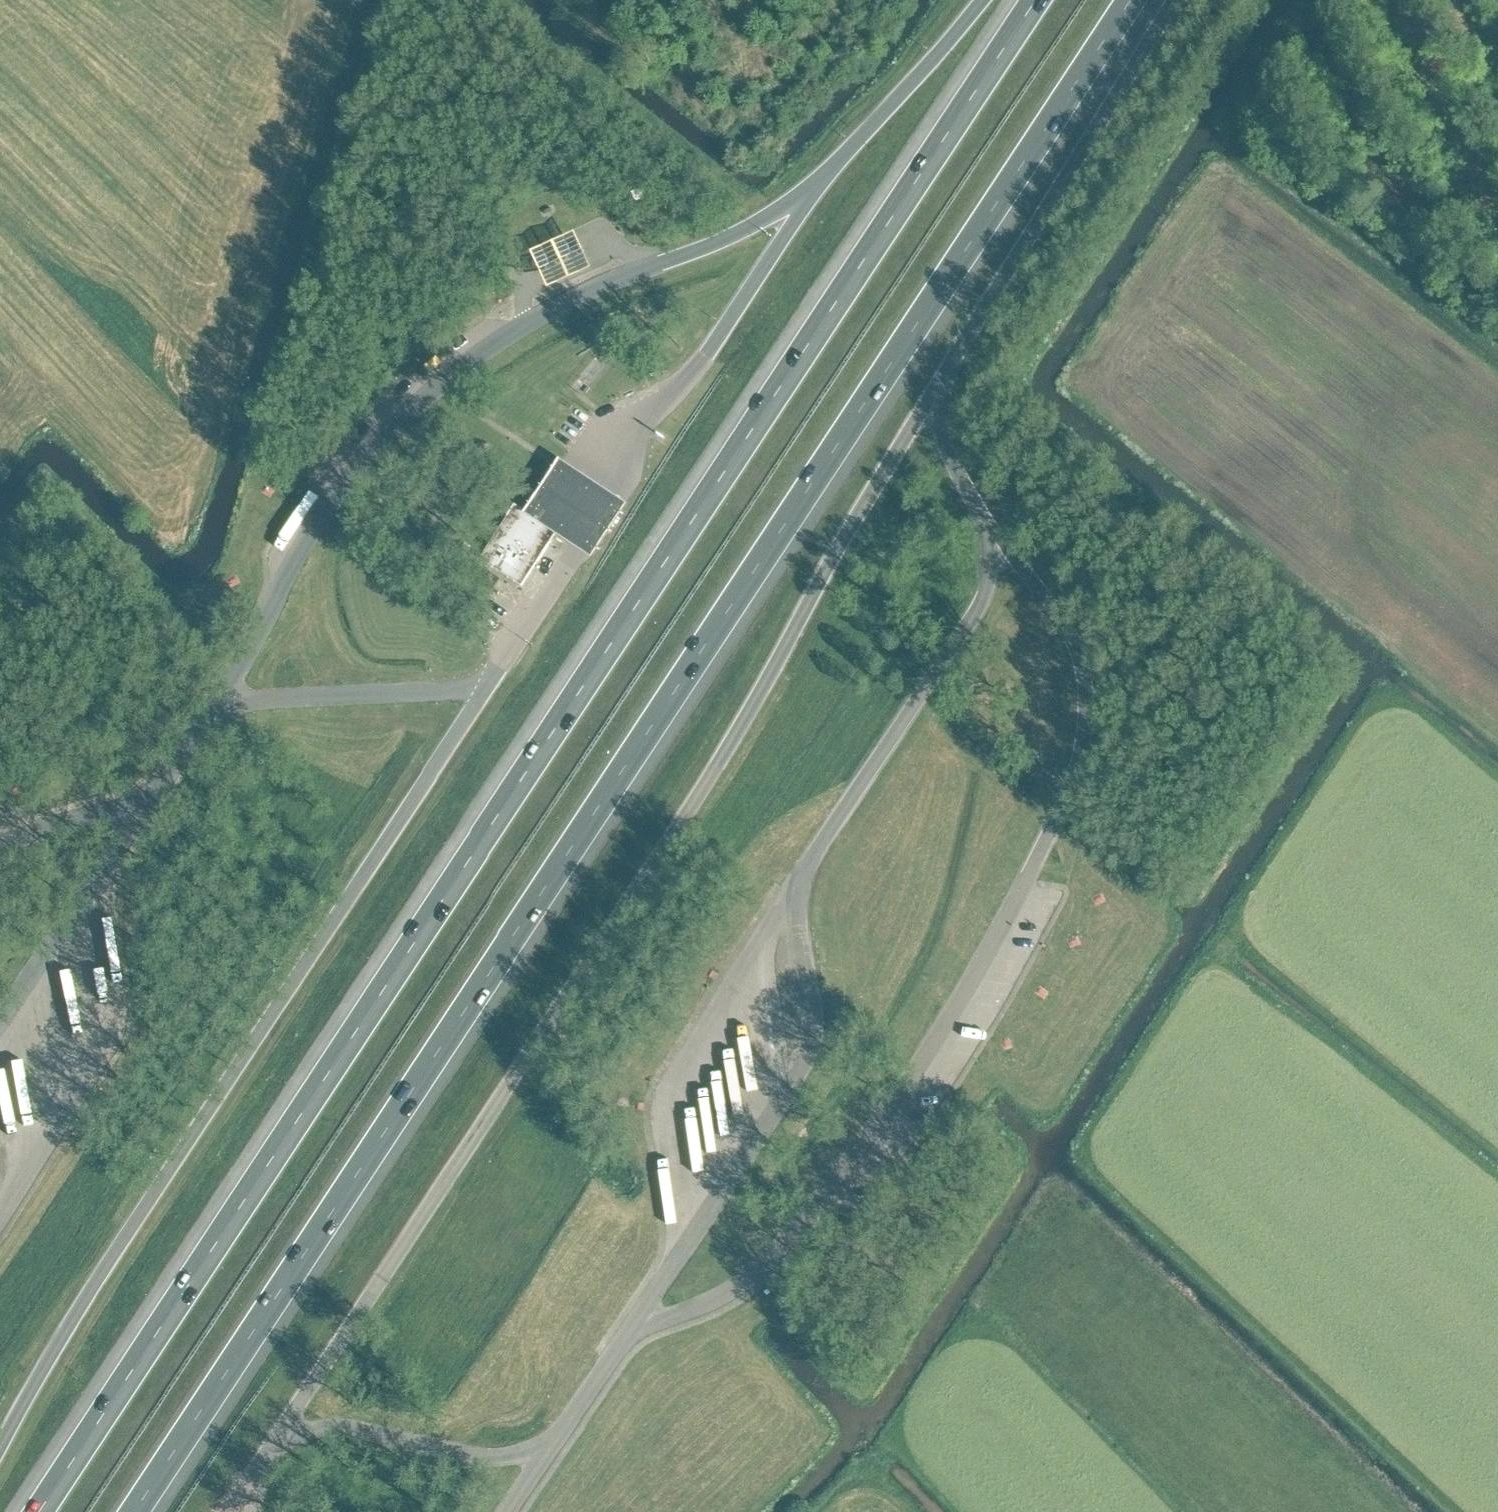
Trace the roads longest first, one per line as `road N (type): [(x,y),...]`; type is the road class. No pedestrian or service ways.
road 1 (motorway): [(1036,0),(38,1511)]
road 2 (motorway): [(133,1511),(1131,0)]
road 3 (motorway): [(939,384),(1174,0)]
road 4 (motorway): [(982,0),(824,177)]

